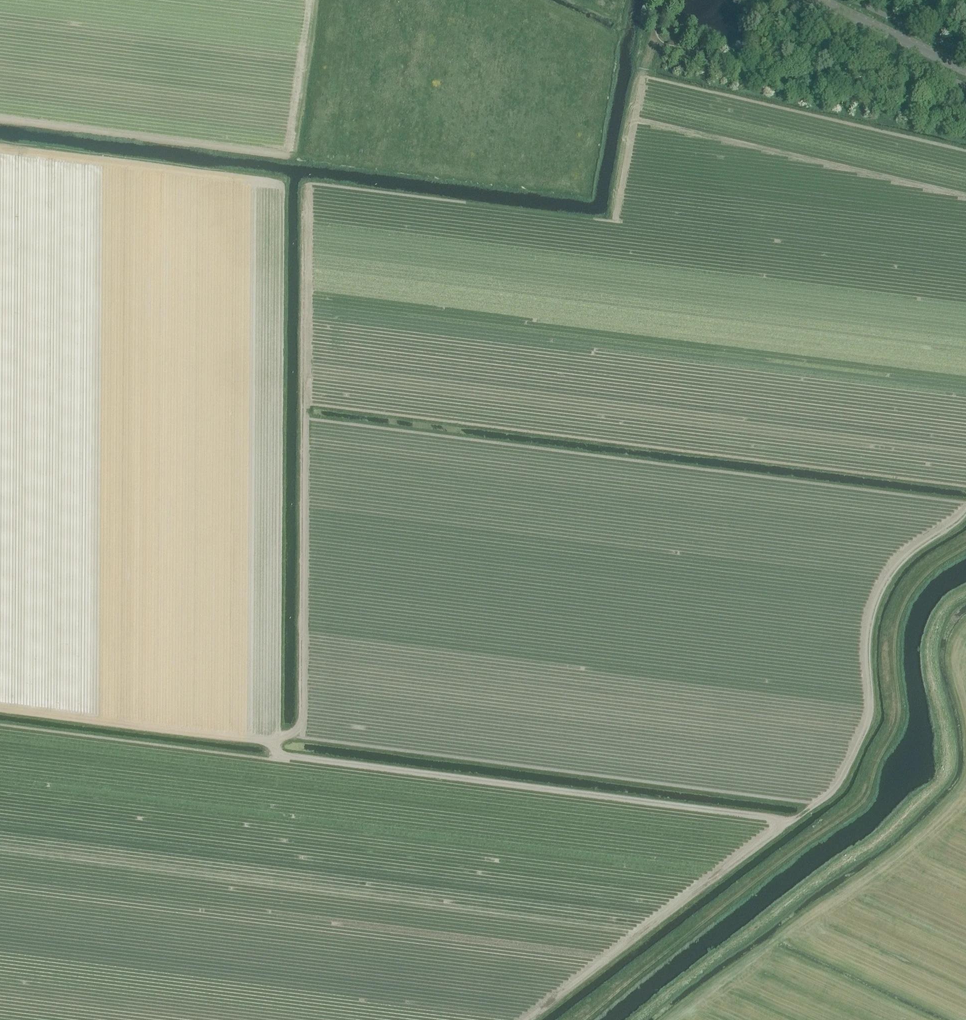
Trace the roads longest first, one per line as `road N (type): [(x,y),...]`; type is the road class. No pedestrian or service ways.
road 1 (track): [(0,708),(273,740),(300,731),(382,741)]
road 2 (track): [(791,821),(835,792),(865,735),(870,637),(886,585),(910,554),(965,513)]
road 3 (tertiary): [(820,0),(965,69)]

